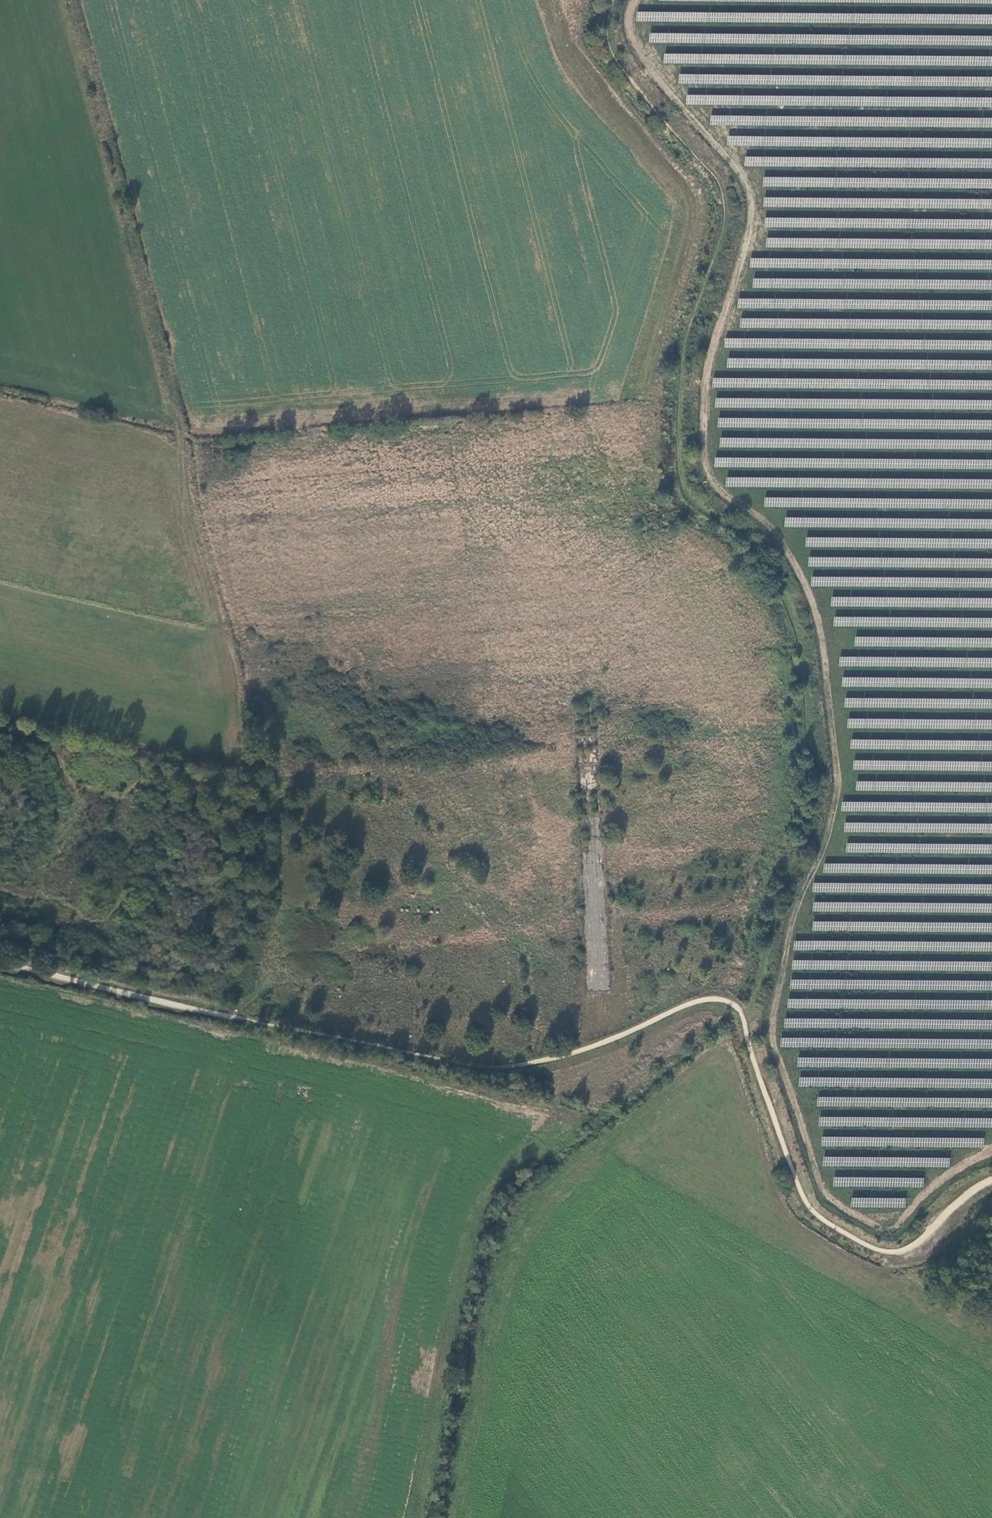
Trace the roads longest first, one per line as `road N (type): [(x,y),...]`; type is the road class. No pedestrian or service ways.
road 1 (track): [(740,1010),(772,960),(779,892),(809,823),(816,713),(800,597),(742,525),(687,484),(689,340),(728,213),(724,173),(619,38),(614,0)]
road 2 (track): [(231,1017),(268,985),(321,1033)]

